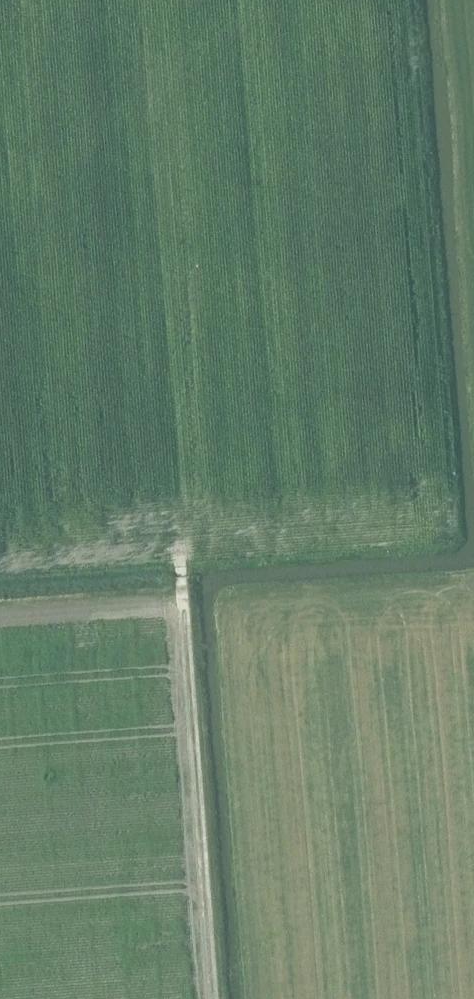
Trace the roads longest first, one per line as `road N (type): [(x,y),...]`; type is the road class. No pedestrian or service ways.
road 1 (track): [(180,522),(214,998)]

